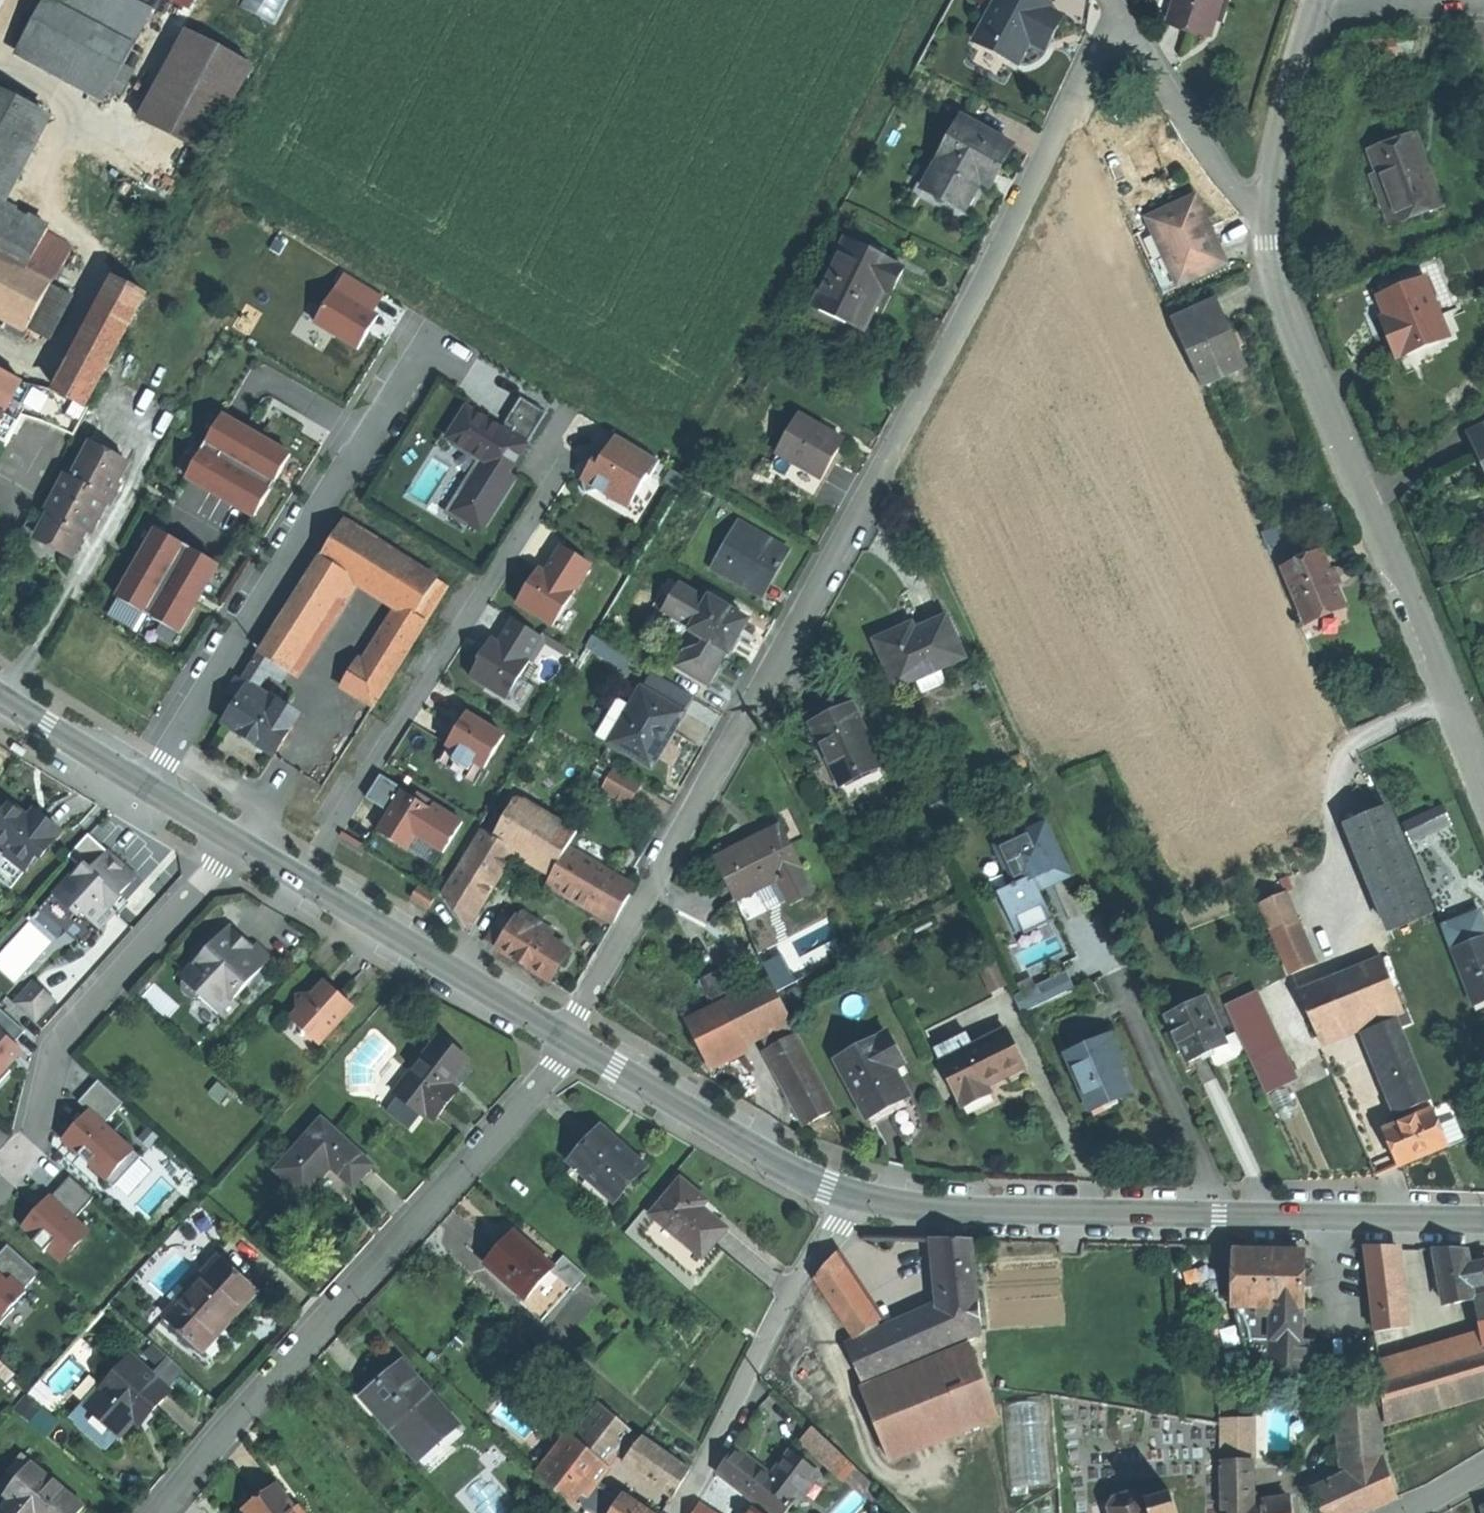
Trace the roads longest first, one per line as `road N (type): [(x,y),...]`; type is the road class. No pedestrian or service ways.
road 1 (residential): [(1128,21),(1105,41),(997,265),(571,1039)]
road 2 (secondary): [(852,1199),(945,1209),(1483,1220)]
road 3 (residential): [(571,1039),(555,1068),(159,1512)]
road 4 (tertiary): [(1271,214),(1277,283),(1307,370),(1483,789)]
road 5 (residential): [(305,882),(549,488),(565,416)]
road 6 (residential): [(146,787),(426,344)]
road 7 (residential): [(240,843),(55,1044),(19,1160)]
road 8 (residential): [(852,1199),(771,1330),(676,1512)]
road 9 (secondary): [(571,1039),(824,1191),(852,1199)]
road 10 (secondary): [(571,1039),(305,882)]
road 11 (residential): [(1271,214),(1250,207),(1217,170),(1128,21)]
road 12 (tertiary): [(1317,0),(1277,151),(1271,214)]
road 13 (secondary): [(146,787),(0,700)]
road 14 (residential): [(1320,0),(1364,8),(1483,2)]

